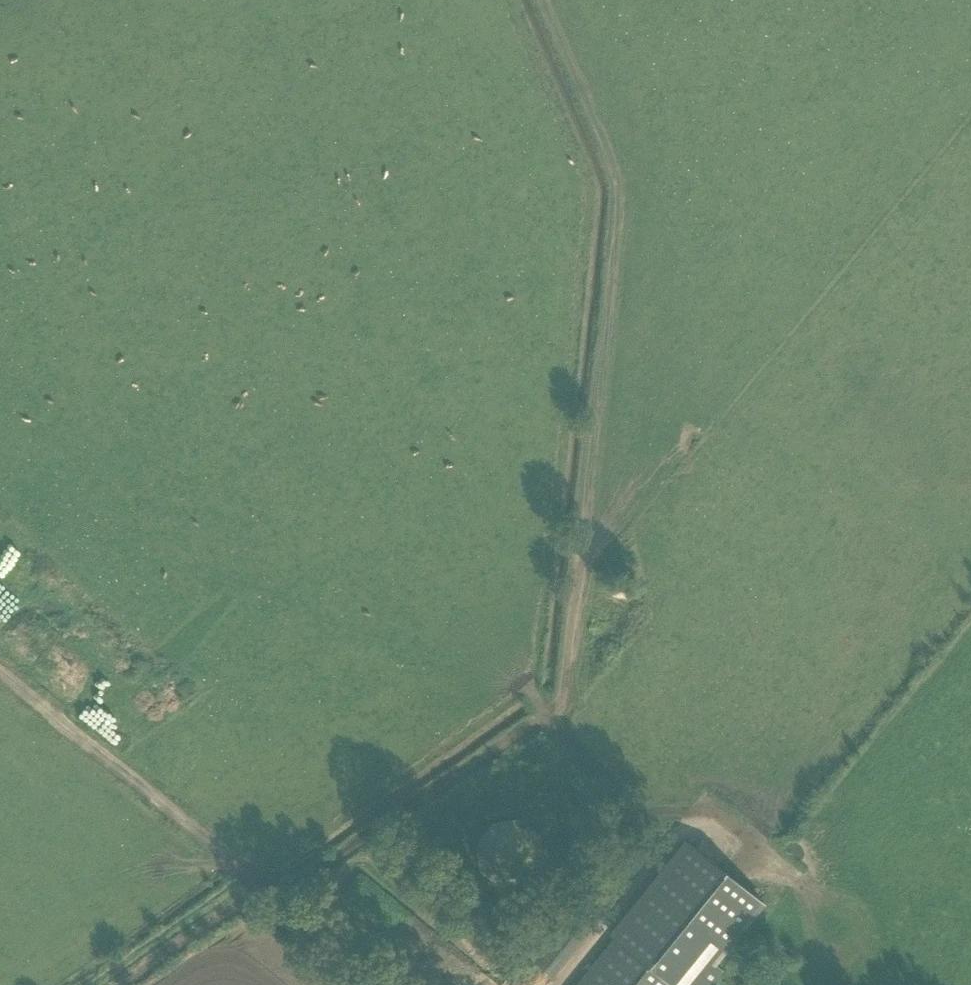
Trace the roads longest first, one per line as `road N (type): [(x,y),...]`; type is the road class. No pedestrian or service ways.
road 1 (track): [(382,984),(0,673)]
road 2 (track): [(244,873),(91,984)]

